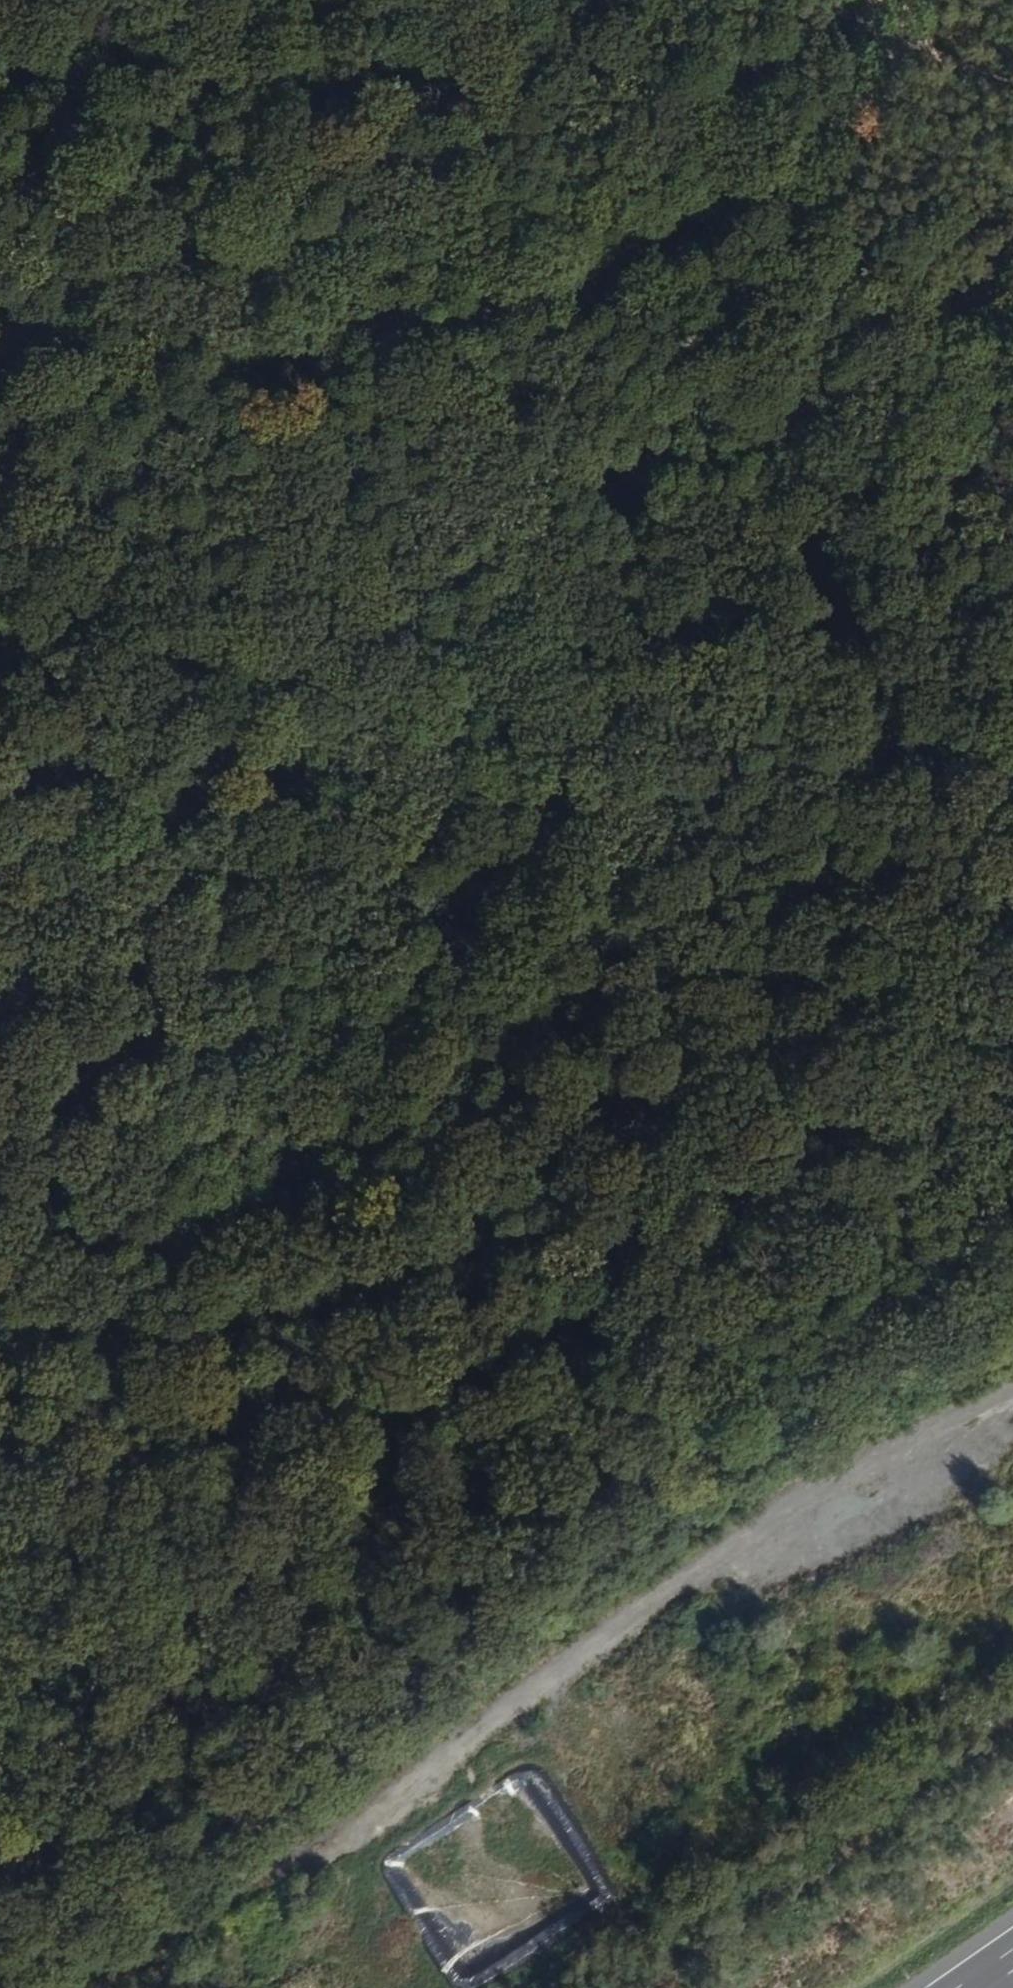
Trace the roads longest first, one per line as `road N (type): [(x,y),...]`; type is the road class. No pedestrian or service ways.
road 1 (track): [(810,165),(157,1522)]
road 2 (track): [(0,167),(396,324),(577,277),(810,165)]
road 3 (track): [(157,1522),(0,1876)]
road 4 (track): [(157,1522),(50,1461),(0,1415)]
road 5 (track): [(810,165),(888,0)]
road 6 (track): [(870,39),(1012,84)]

